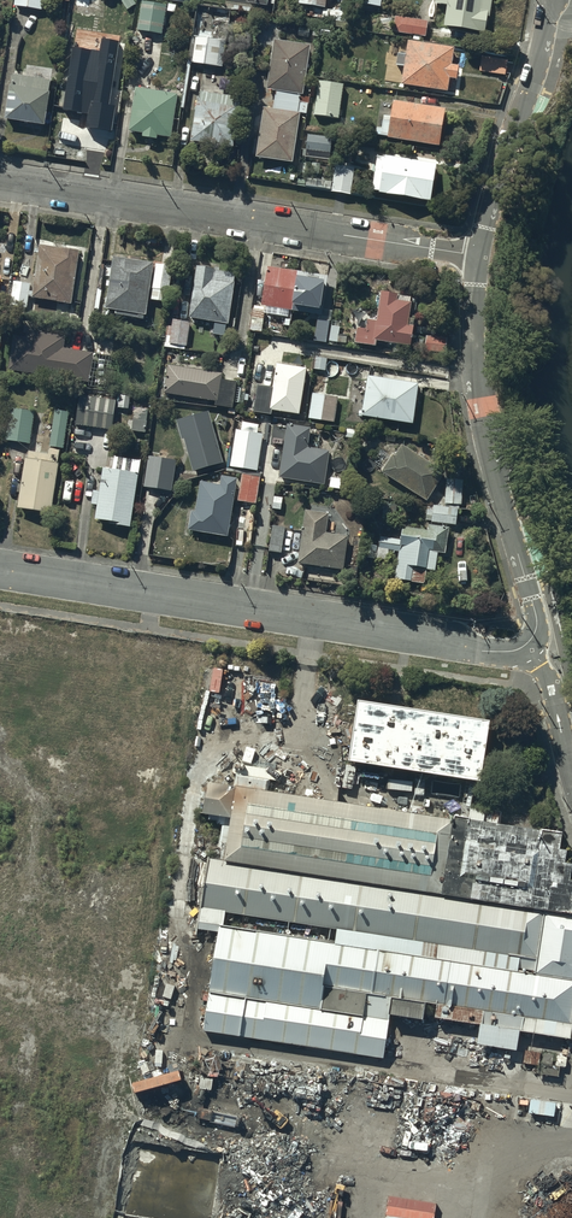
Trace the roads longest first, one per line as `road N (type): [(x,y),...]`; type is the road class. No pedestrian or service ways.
road 1 (residential): [(0,570),(484,651),(524,647)]
road 2 (residential): [(0,182),(478,255)]
road 3 (residential): [(478,255),(477,378),(494,477),(528,589)]
road 4 (residential): [(552,0),(478,255)]
road 5 (unclassified): [(571,780),(552,687),(524,647)]

